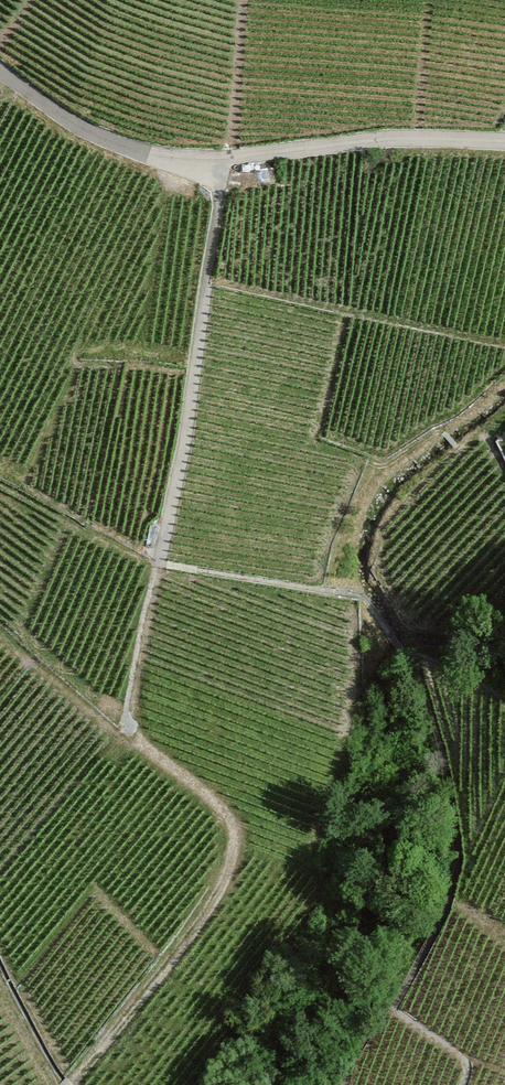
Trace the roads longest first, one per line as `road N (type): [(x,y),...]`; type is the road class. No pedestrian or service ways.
road 1 (track): [(75,1084),(232,862),(229,827),(209,796),(126,735),(158,562)]
road 2 (residential): [(0,69),(61,113),(152,157),(225,160),(431,137),(504,139)]
road 3 (track): [(225,160),(158,562)]
road 4 (track): [(0,632),(63,692),(126,735)]

